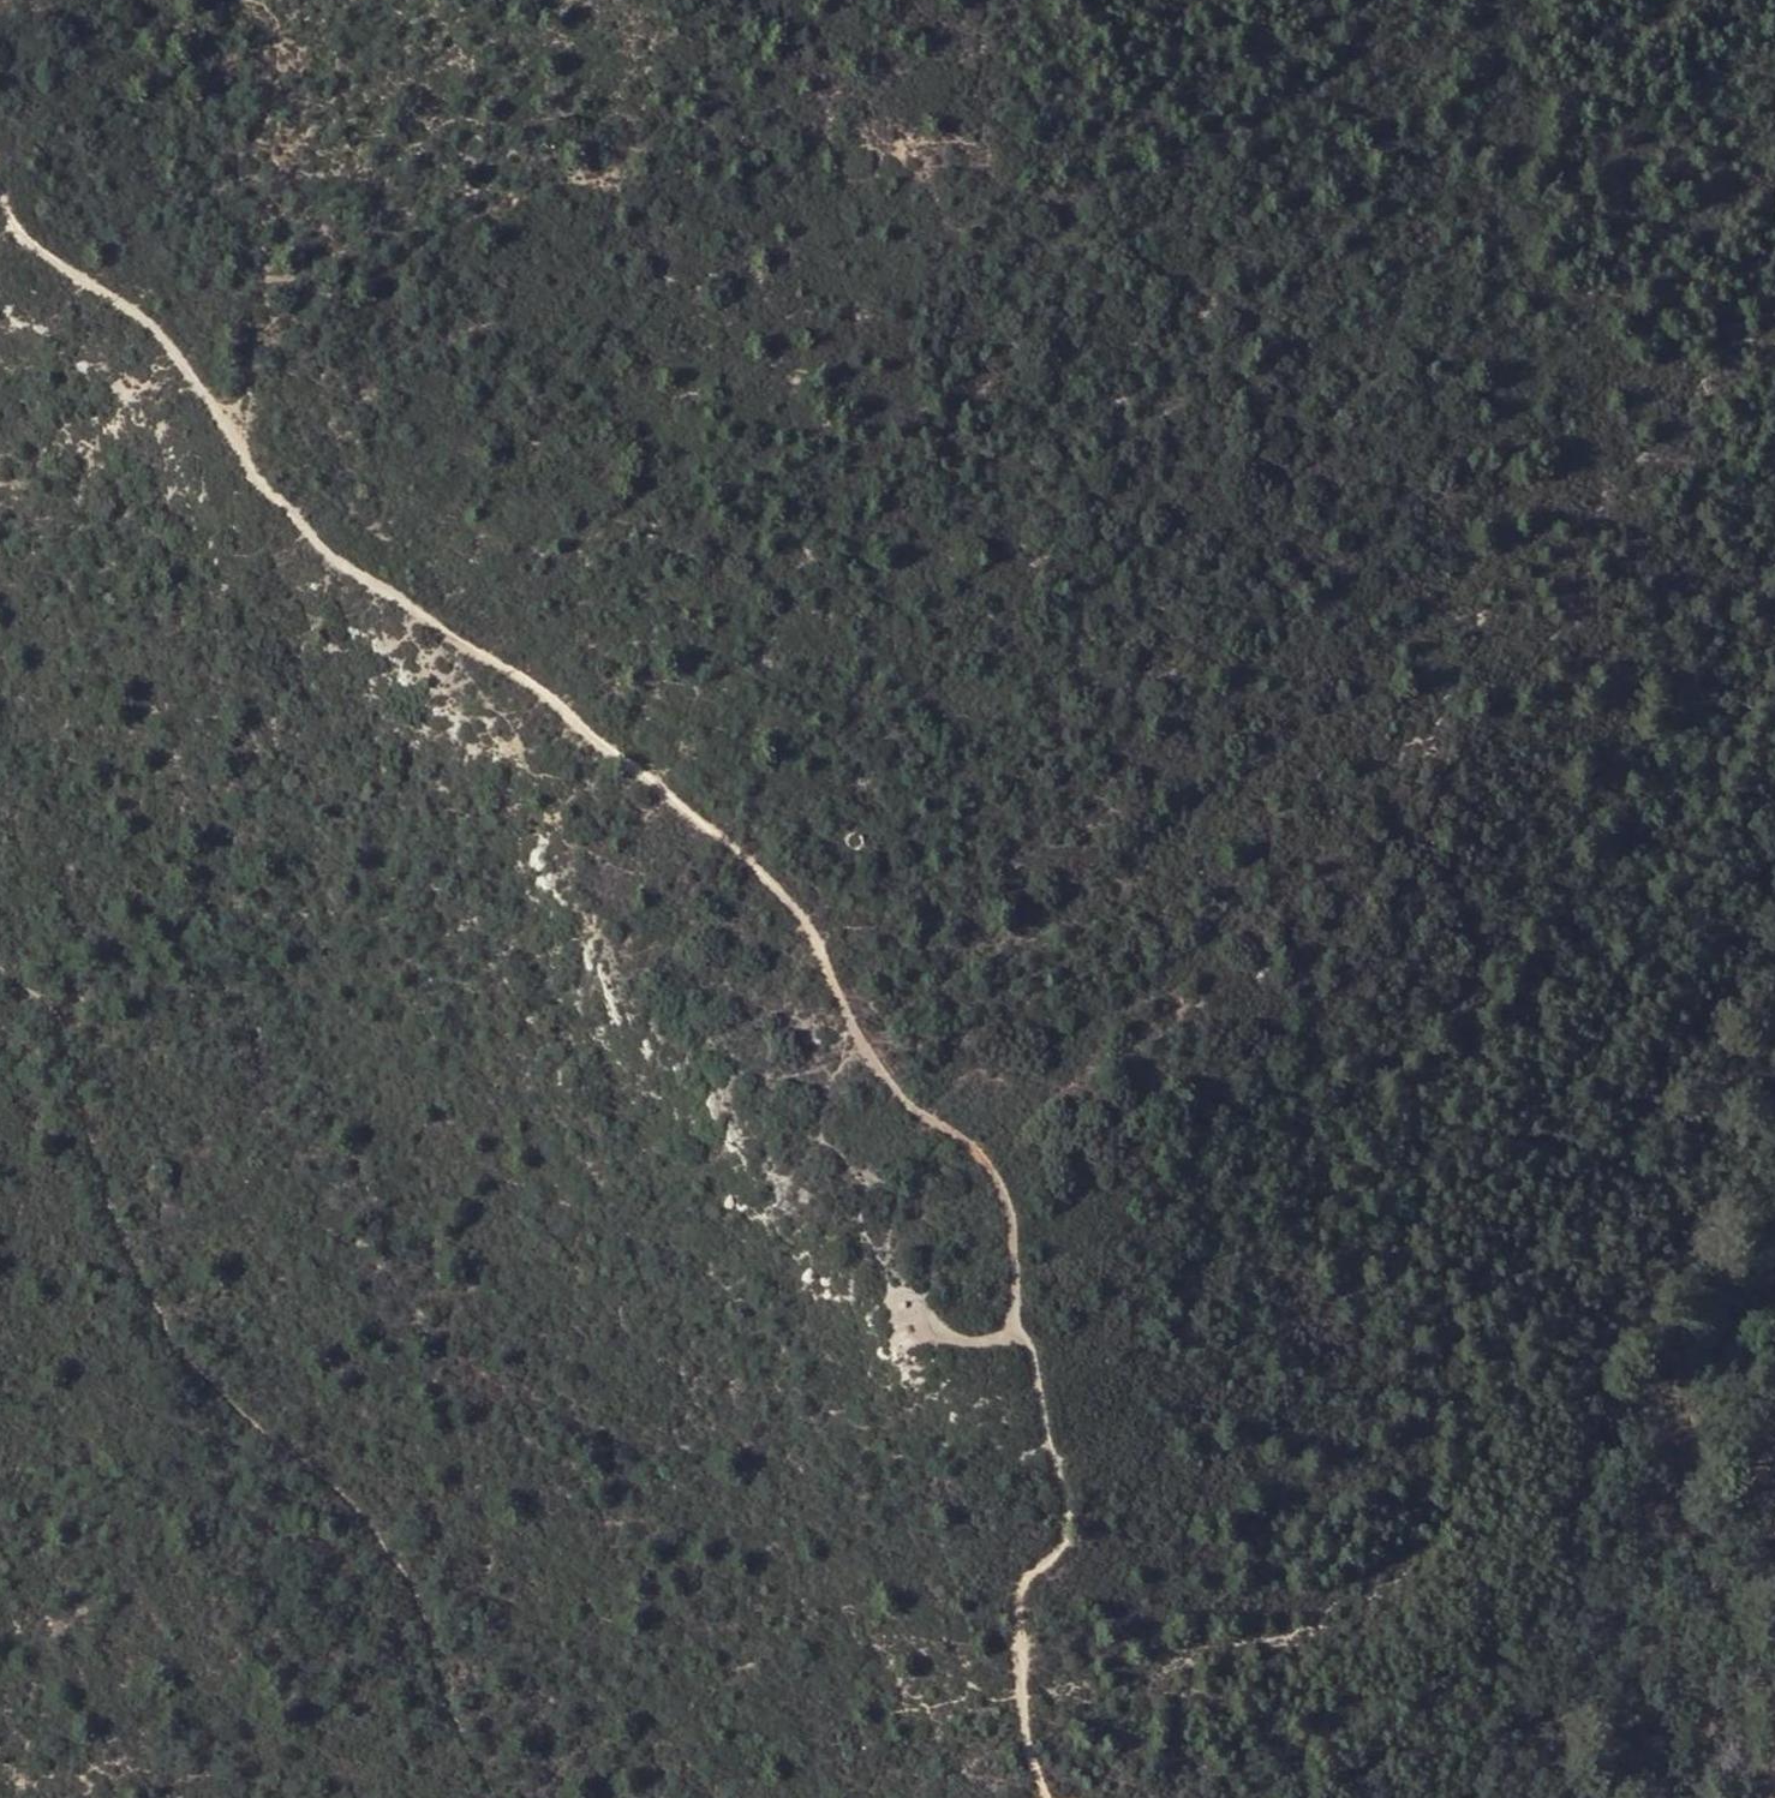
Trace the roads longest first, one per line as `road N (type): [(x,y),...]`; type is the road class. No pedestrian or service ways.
road 1 (track): [(0,197),(23,241),(153,333),(254,474),(324,548),(555,695),(794,905),(901,1113),(986,1167),(1009,1230),(1010,1312),(1038,1385),(1065,1533),(1059,1553),(1025,1581),(1017,1661),(1053,1797)]

